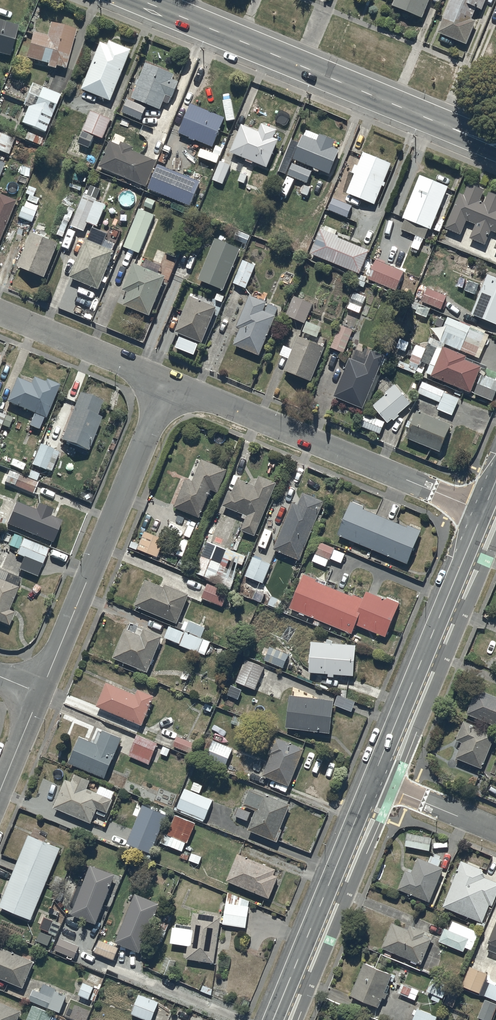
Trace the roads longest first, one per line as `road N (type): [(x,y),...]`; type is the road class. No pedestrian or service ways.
road 1 (secondary): [(139,0),(495,146)]
road 2 (residential): [(484,512),(169,383)]
road 3 (residential): [(169,383),(40,692)]
road 4 (residential): [(484,512),(373,781)]
road 5 (residential): [(373,781),(274,1019)]
road 6 (residential): [(169,383),(0,313)]
road 7 (residential): [(495,831),(373,781)]

